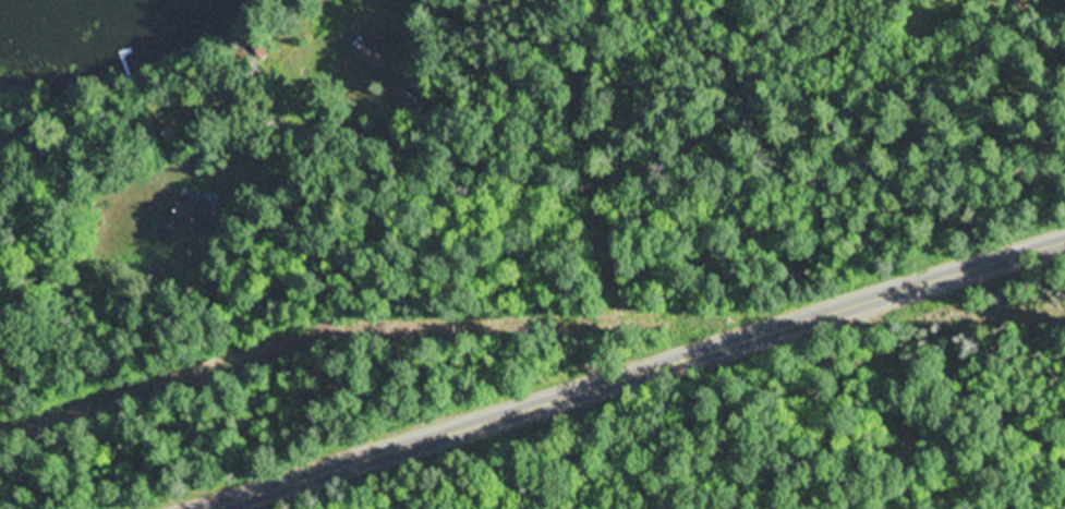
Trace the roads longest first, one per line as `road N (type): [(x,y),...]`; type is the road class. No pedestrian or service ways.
road 1 (secondary): [(1064,237),(190,508)]
road 2 (residential): [(1064,227),(996,122),(479,99),(261,80)]
road 3 (residential): [(480,0),(553,99)]

